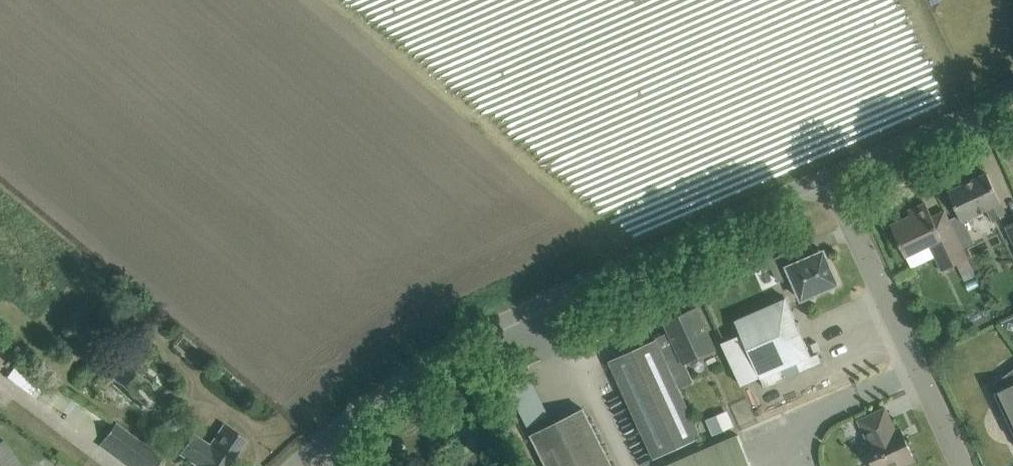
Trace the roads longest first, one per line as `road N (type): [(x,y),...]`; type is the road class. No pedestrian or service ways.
road 1 (unclassified): [(292,465),(434,356),(822,175)]
road 2 (unclassified): [(964,465),(858,234),(822,175)]
road 3 (unclassified): [(822,175),(1012,96)]

